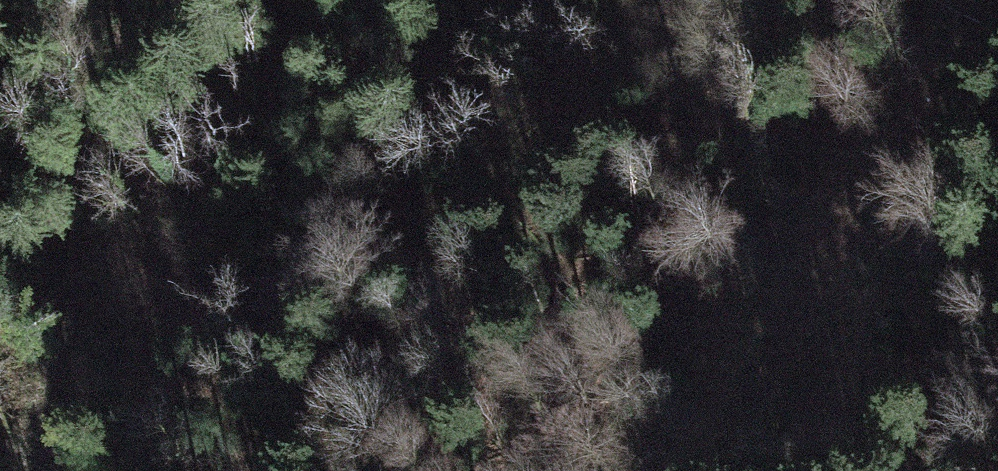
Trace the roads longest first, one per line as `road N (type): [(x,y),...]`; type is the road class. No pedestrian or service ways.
road 1 (track): [(136,470),(269,347),(534,138),(623,50),(652,0)]
road 2 (track): [(686,470),(937,72),(956,0)]
road 3 (track): [(16,470),(126,0)]

